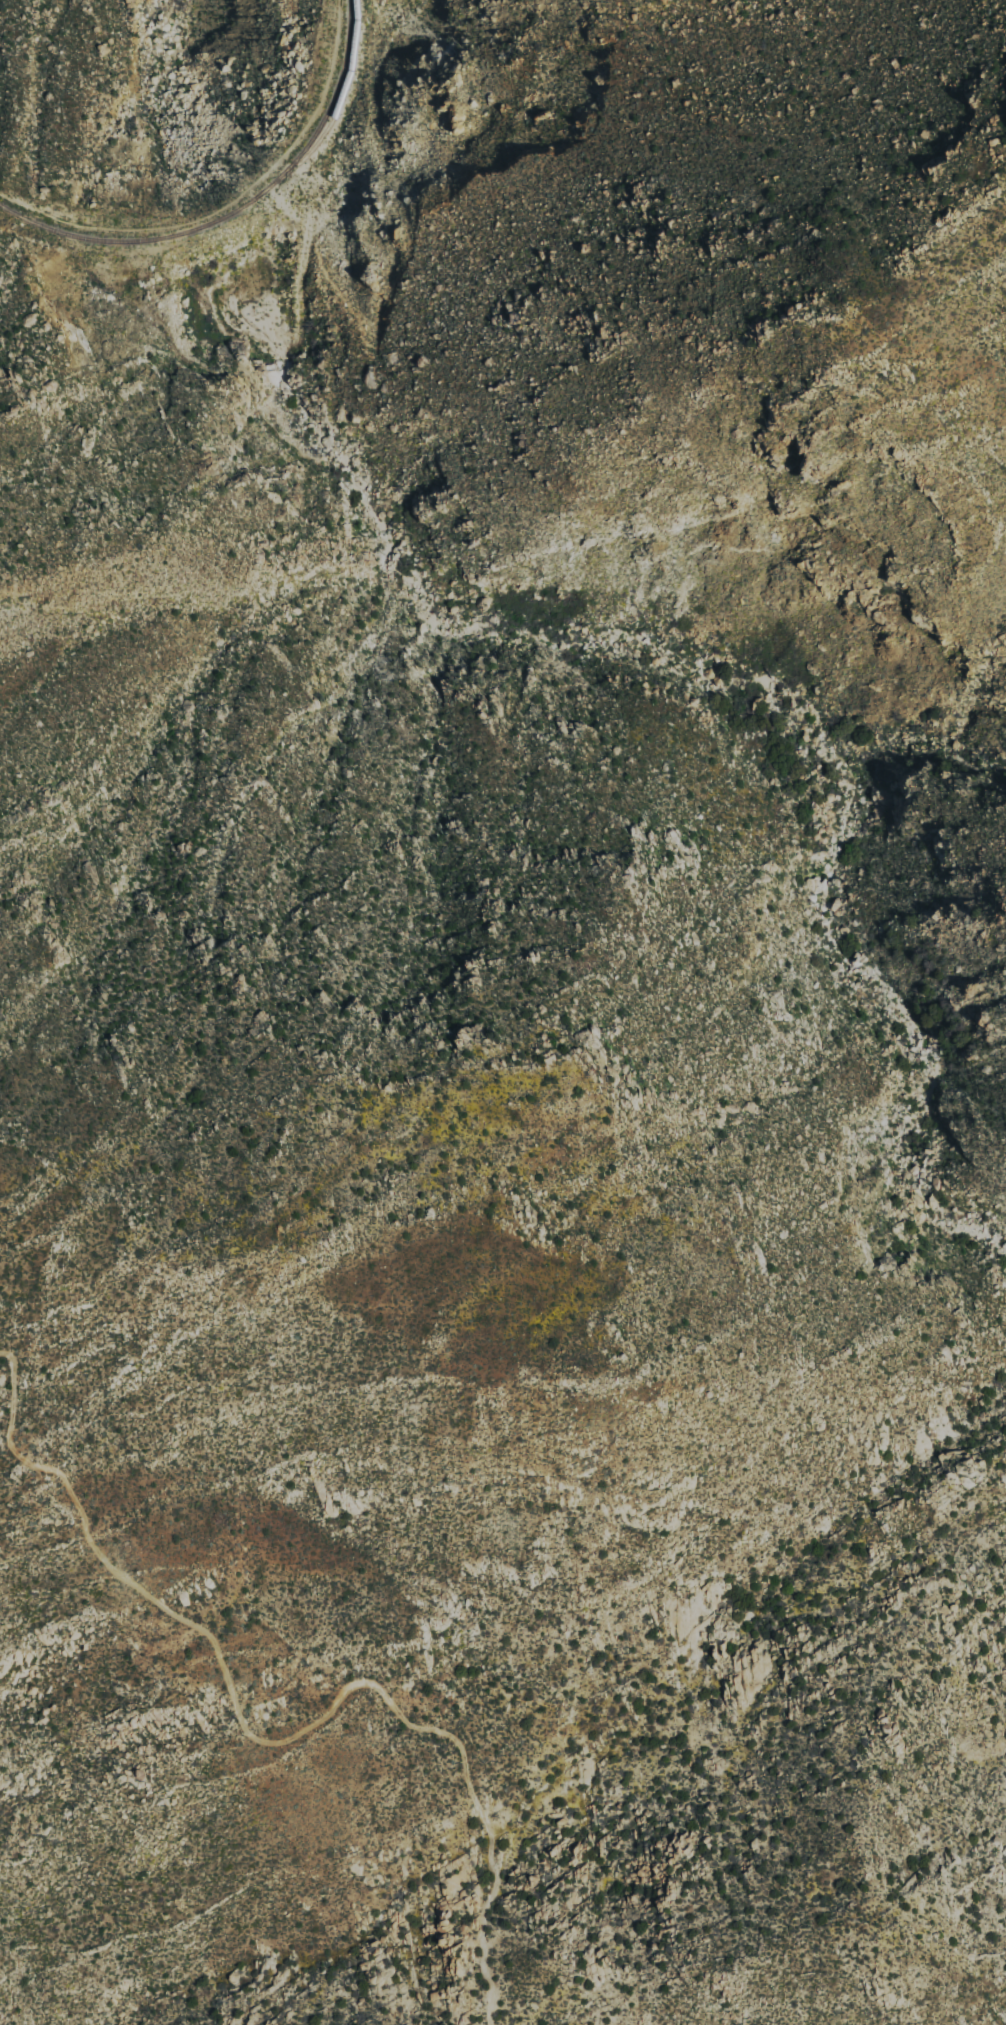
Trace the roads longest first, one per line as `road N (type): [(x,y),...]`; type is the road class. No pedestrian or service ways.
road 1 (track): [(491,2024),(482,1956),(492,1882),(462,1746),(408,1722),(371,1682),(356,1683),(330,1717),(278,1743),(260,1741),(244,1727),(217,1647),(118,1571),(94,1544),(77,1497),(54,1468),(18,1455),(10,1436),(16,1366),(0,1351)]

